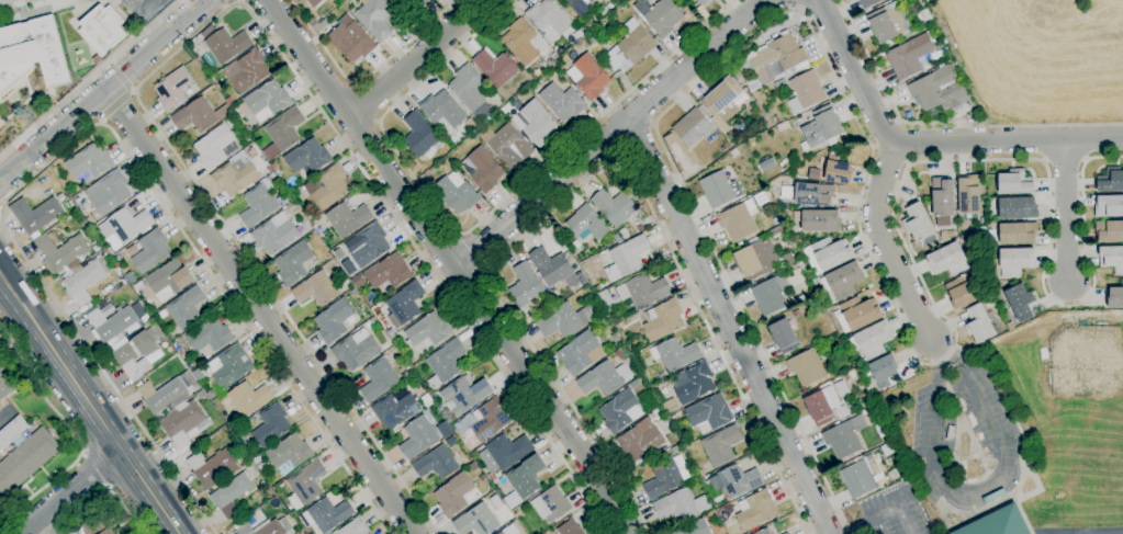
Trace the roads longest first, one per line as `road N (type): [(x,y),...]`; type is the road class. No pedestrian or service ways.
road 1 (residential): [(266,0),(456,268),(598,480),(625,533)]
road 2 (residential): [(103,92),(415,533)]
road 3 (residential): [(627,118),(830,533)]
road 4 (residential): [(456,268),(772,0)]
road 5 (residential): [(818,0),(895,144),(1122,138)]
road 6 (secondary): [(0,272),(178,533)]
road 7 (residential): [(0,181),(207,0)]
road 8 (residential): [(895,144),(877,228),(931,343)]
road 9 (residential): [(347,116),(486,0)]
road 10 (residential): [(1065,139),(1068,282)]
road 11 (residential): [(18,533),(122,453)]

